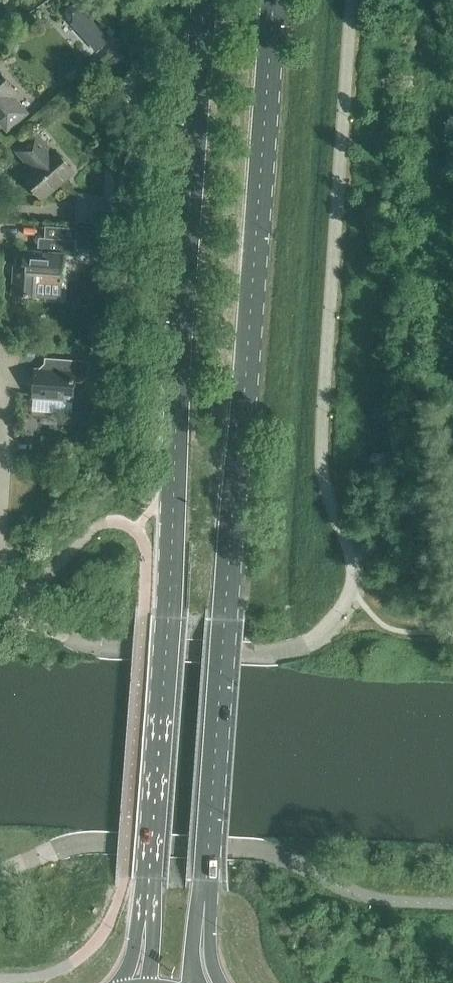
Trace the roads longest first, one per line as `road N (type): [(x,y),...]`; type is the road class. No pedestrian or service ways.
road 1 (secondary): [(209,0),(145,905)]
road 2 (secondary): [(203,898),(272,0)]
road 3 (residential): [(0,461),(7,345),(0,337)]

